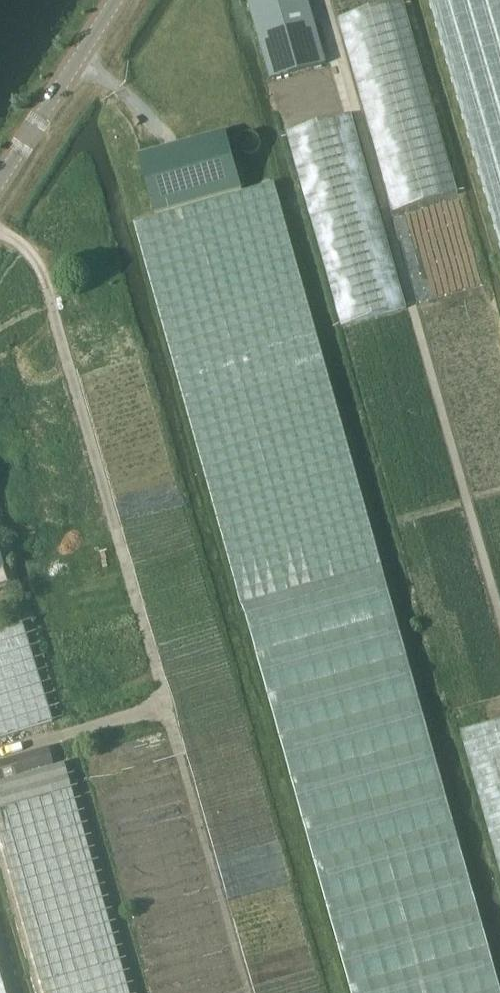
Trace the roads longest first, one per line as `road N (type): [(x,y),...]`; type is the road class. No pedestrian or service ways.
road 1 (track): [(0,232),(28,248),(50,290),(250,992)]
road 2 (tertiary): [(0,181),(115,0)]

